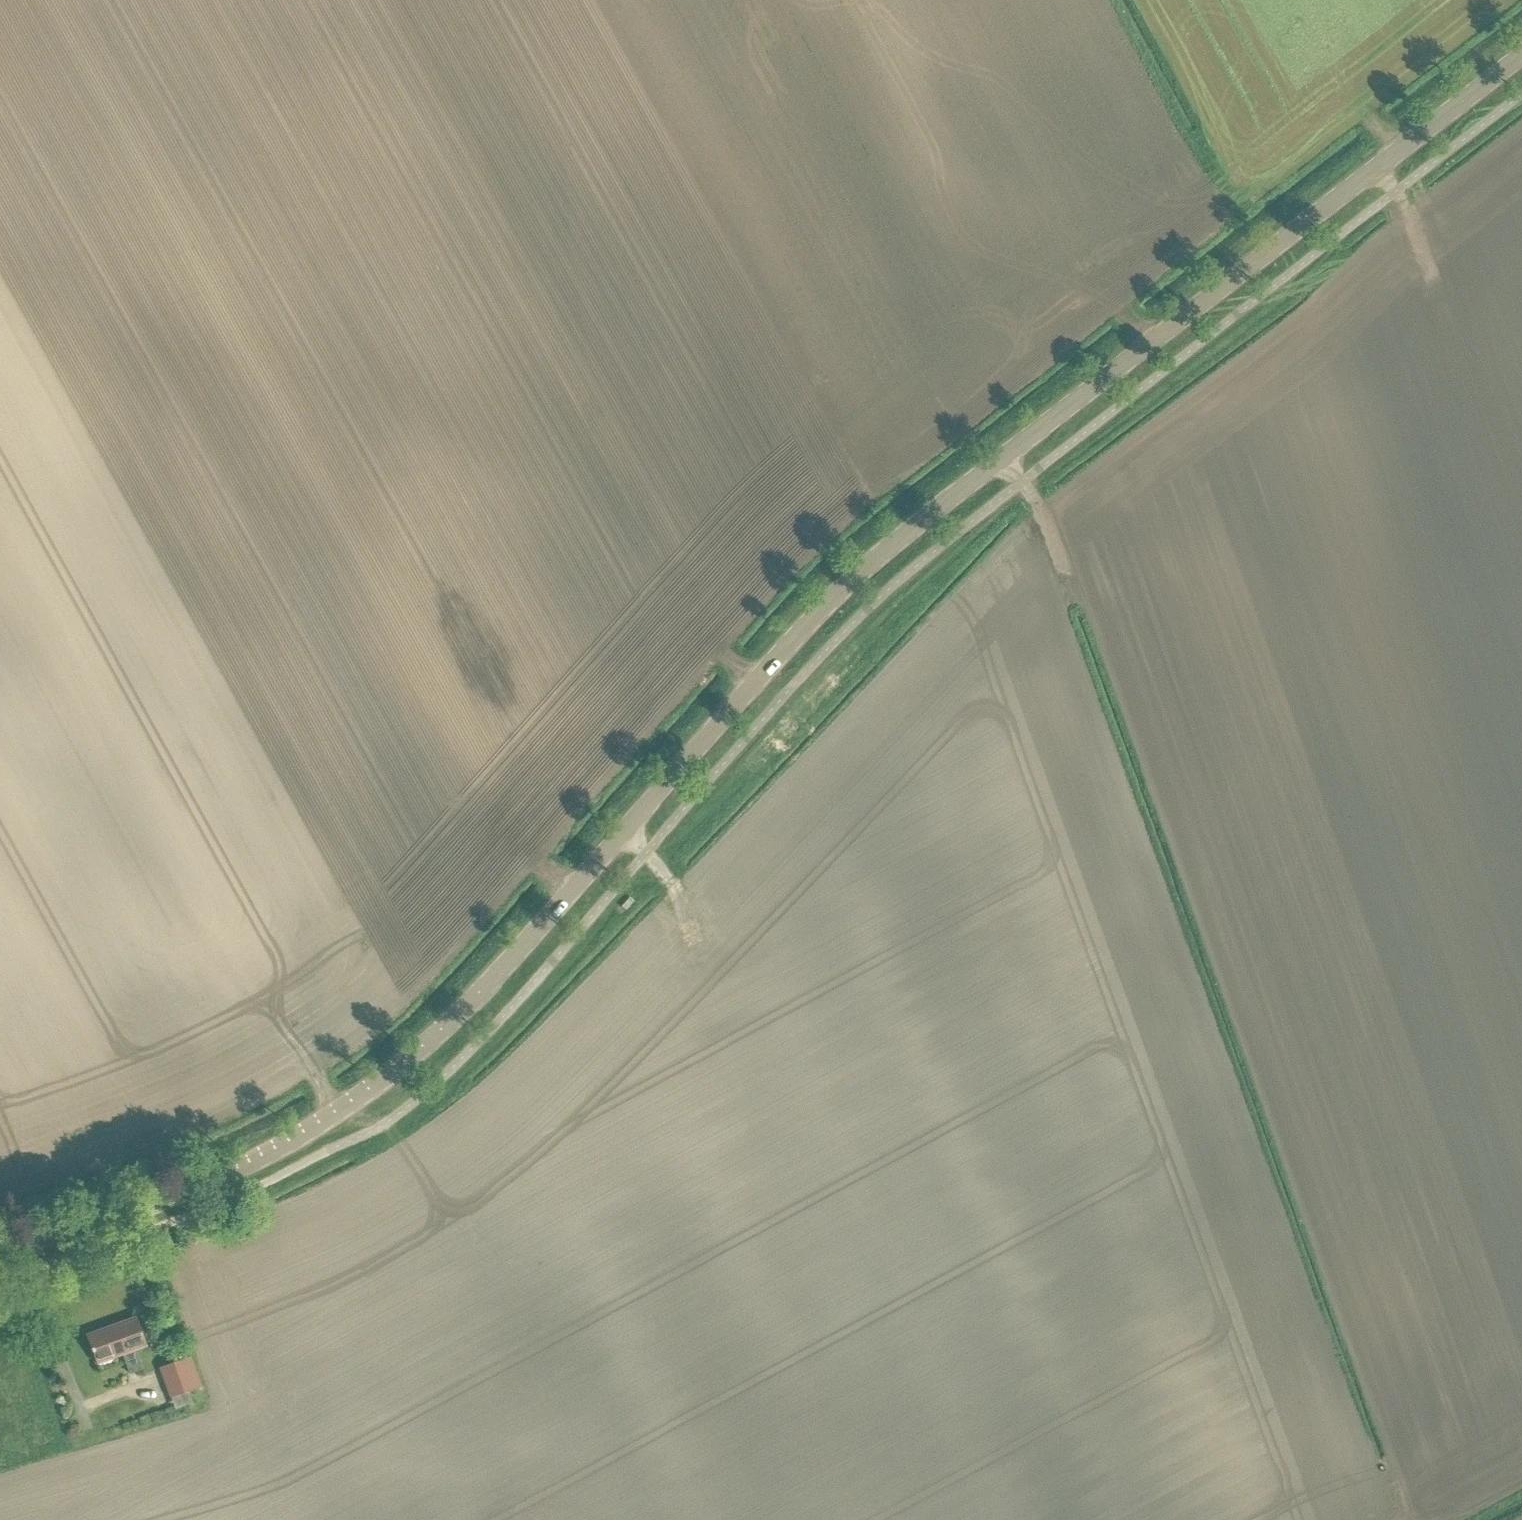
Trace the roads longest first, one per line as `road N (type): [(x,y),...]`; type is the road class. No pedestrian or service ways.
road 1 (tertiary): [(0,1246),(239,1164),(308,1129),(406,1058),(463,1008),(824,604),(1521,54)]

